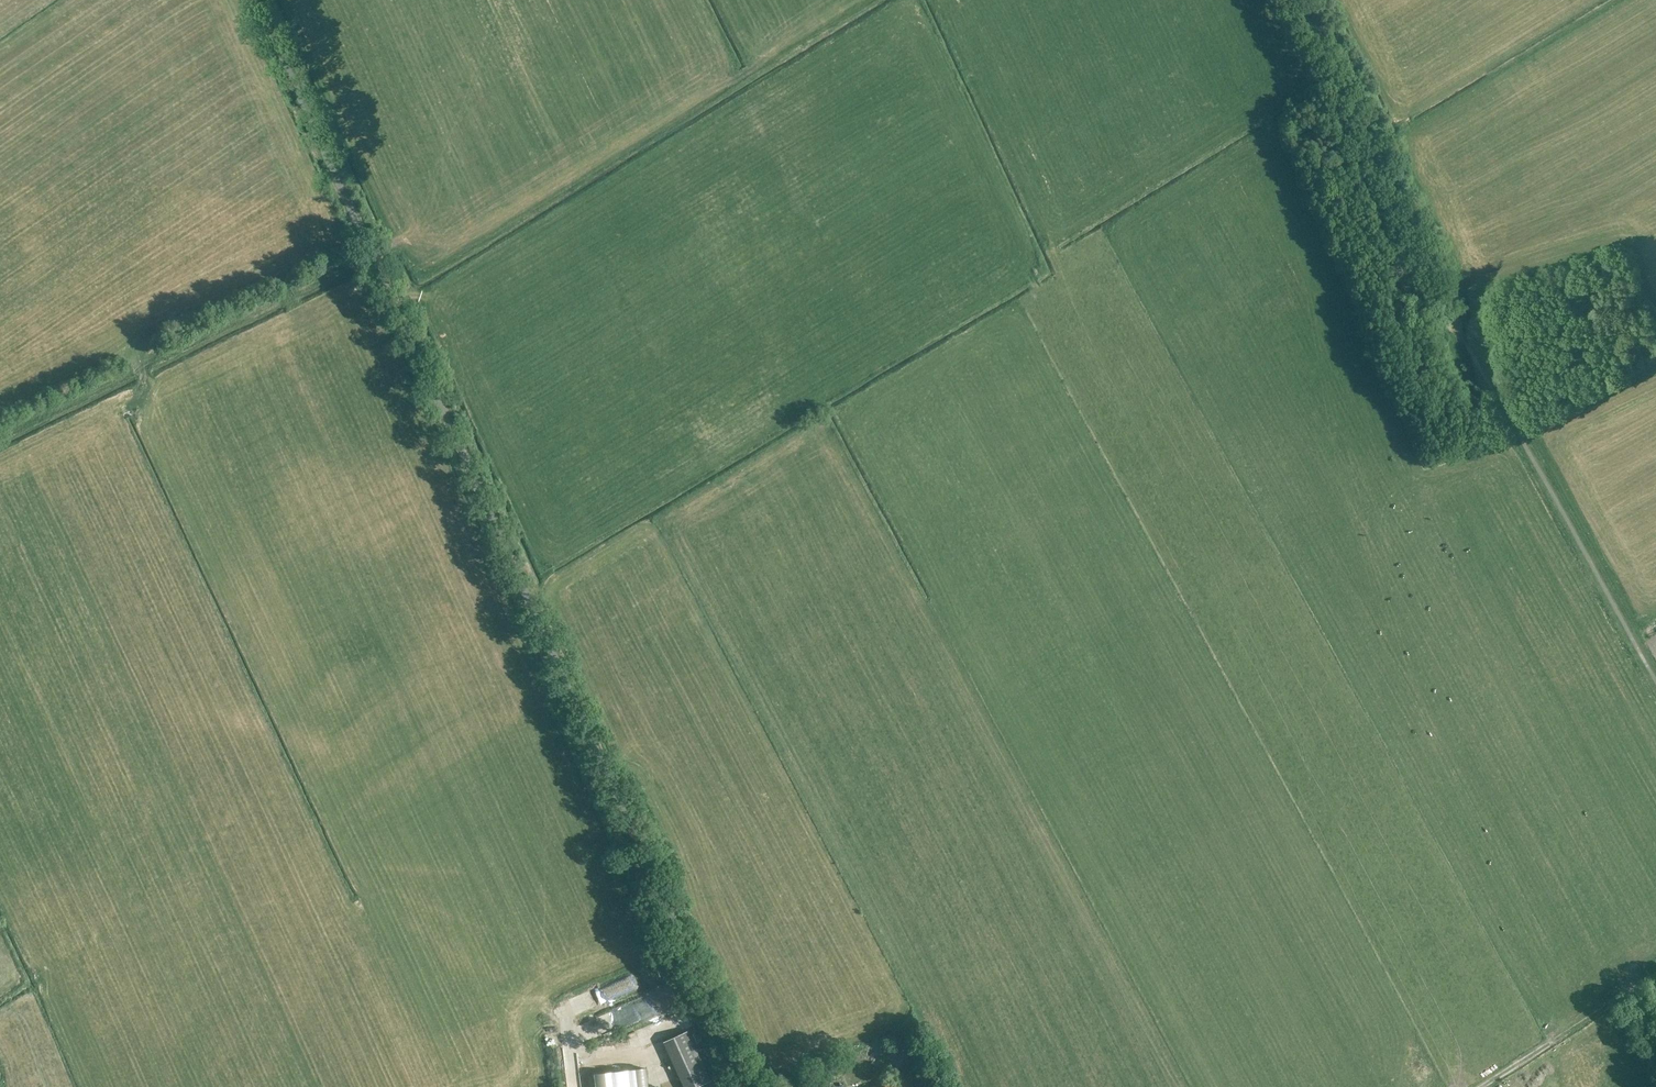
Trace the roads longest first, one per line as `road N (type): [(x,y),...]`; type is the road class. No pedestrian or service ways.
road 1 (unclassified): [(749,1086),(257,0)]
road 2 (track): [(371,255),(0,437)]

